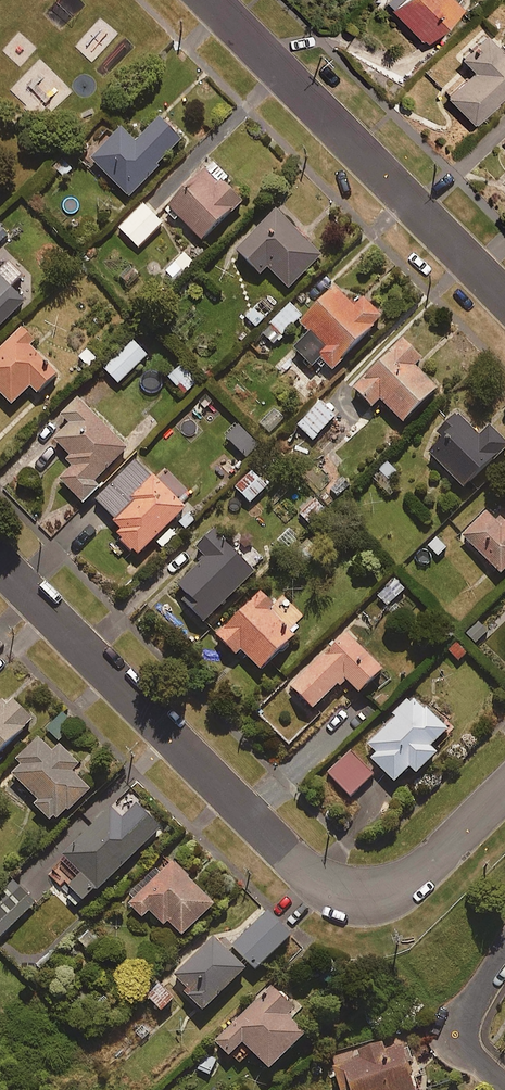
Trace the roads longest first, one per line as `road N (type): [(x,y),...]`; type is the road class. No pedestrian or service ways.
road 1 (residential): [(0,564),(312,877),(360,899)]
road 2 (residential): [(209,0),(504,298)]
road 3 (residential): [(504,792),(420,876),(391,894),(360,899)]
road 4 (residential): [(504,1089),(465,1042),(470,1013),(504,952)]

